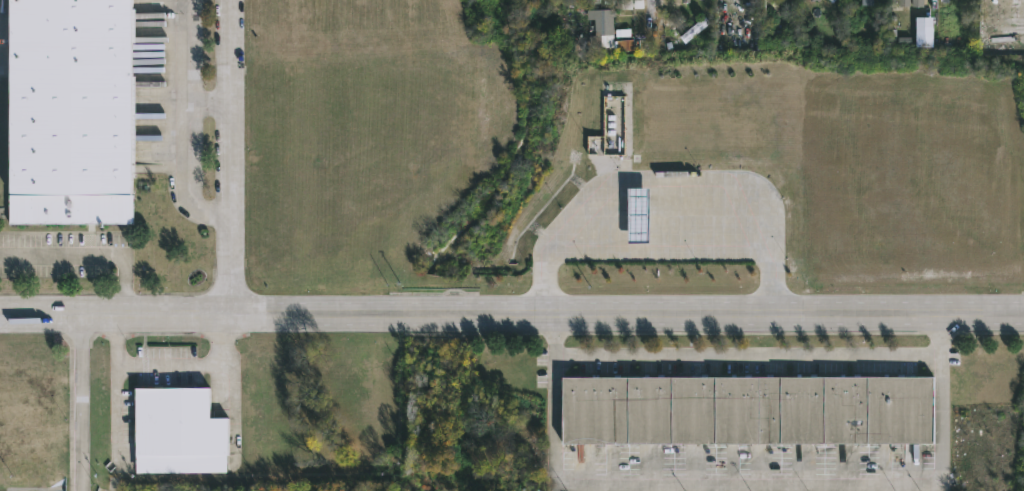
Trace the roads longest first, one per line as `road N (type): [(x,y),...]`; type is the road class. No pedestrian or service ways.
road 1 (tertiary): [(1023,312),(0,316)]
road 2 (residential): [(231,315),(231,0)]

